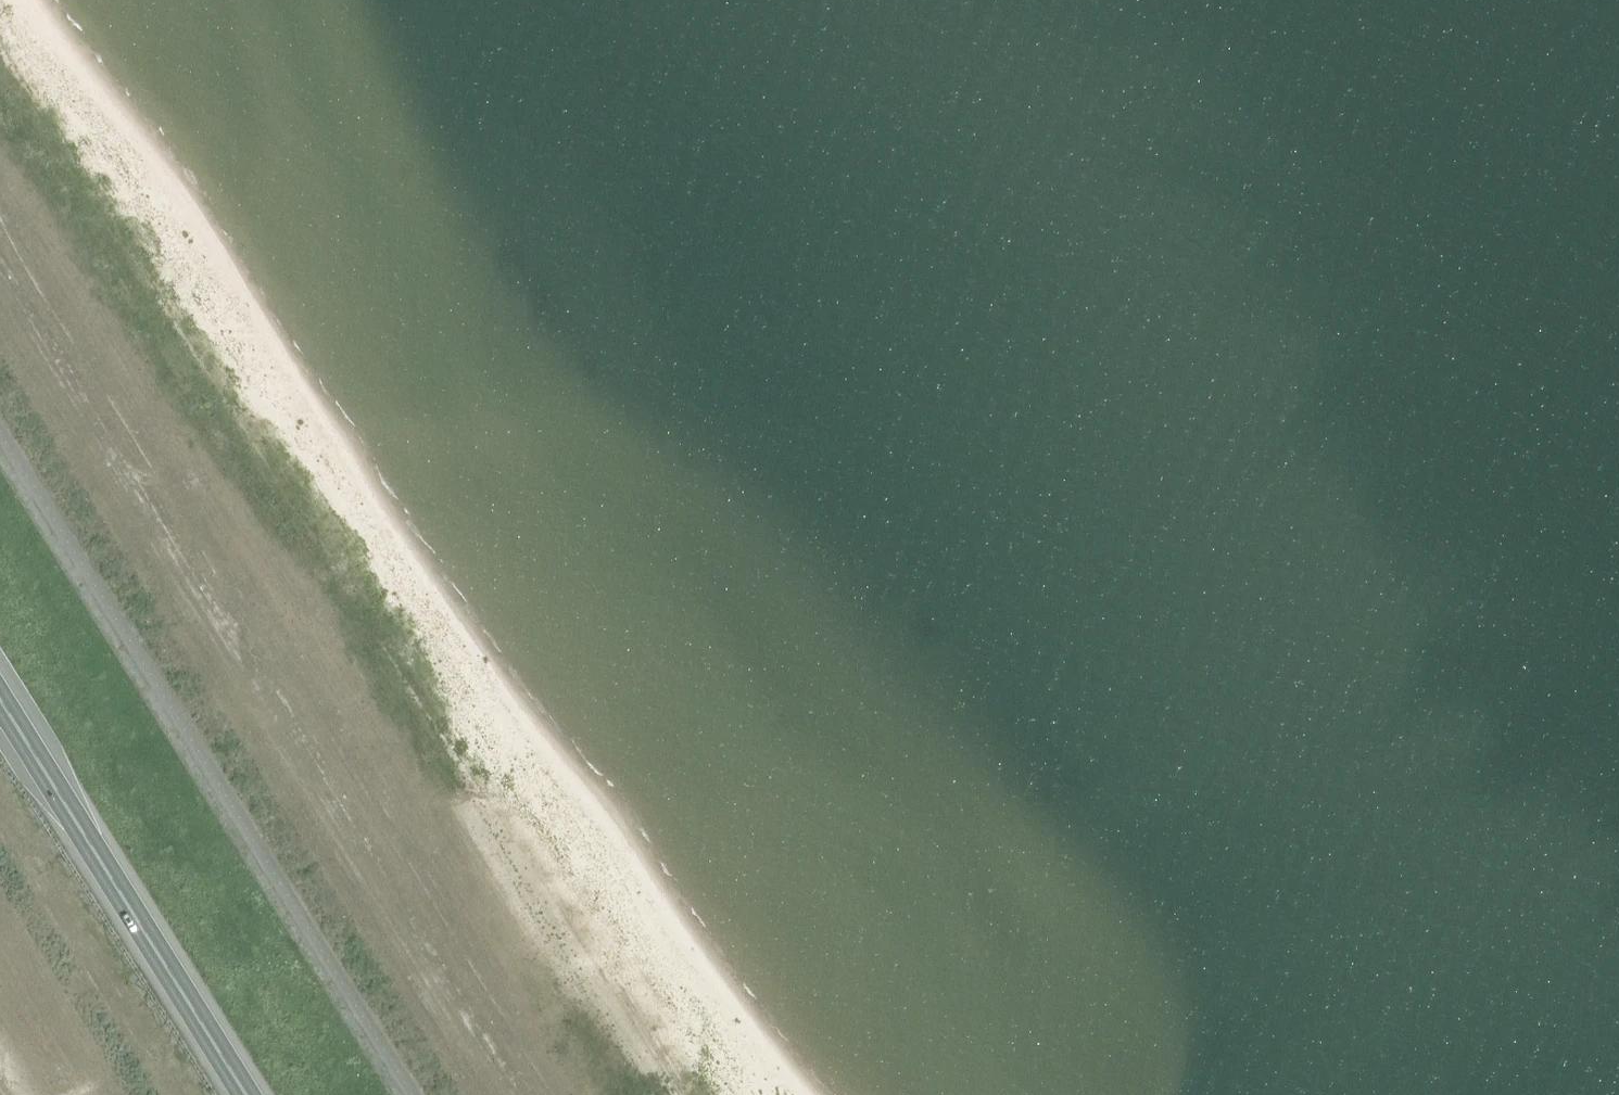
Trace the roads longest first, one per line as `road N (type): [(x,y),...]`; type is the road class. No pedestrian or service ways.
road 1 (trunk): [(245,1094),(0,700)]

